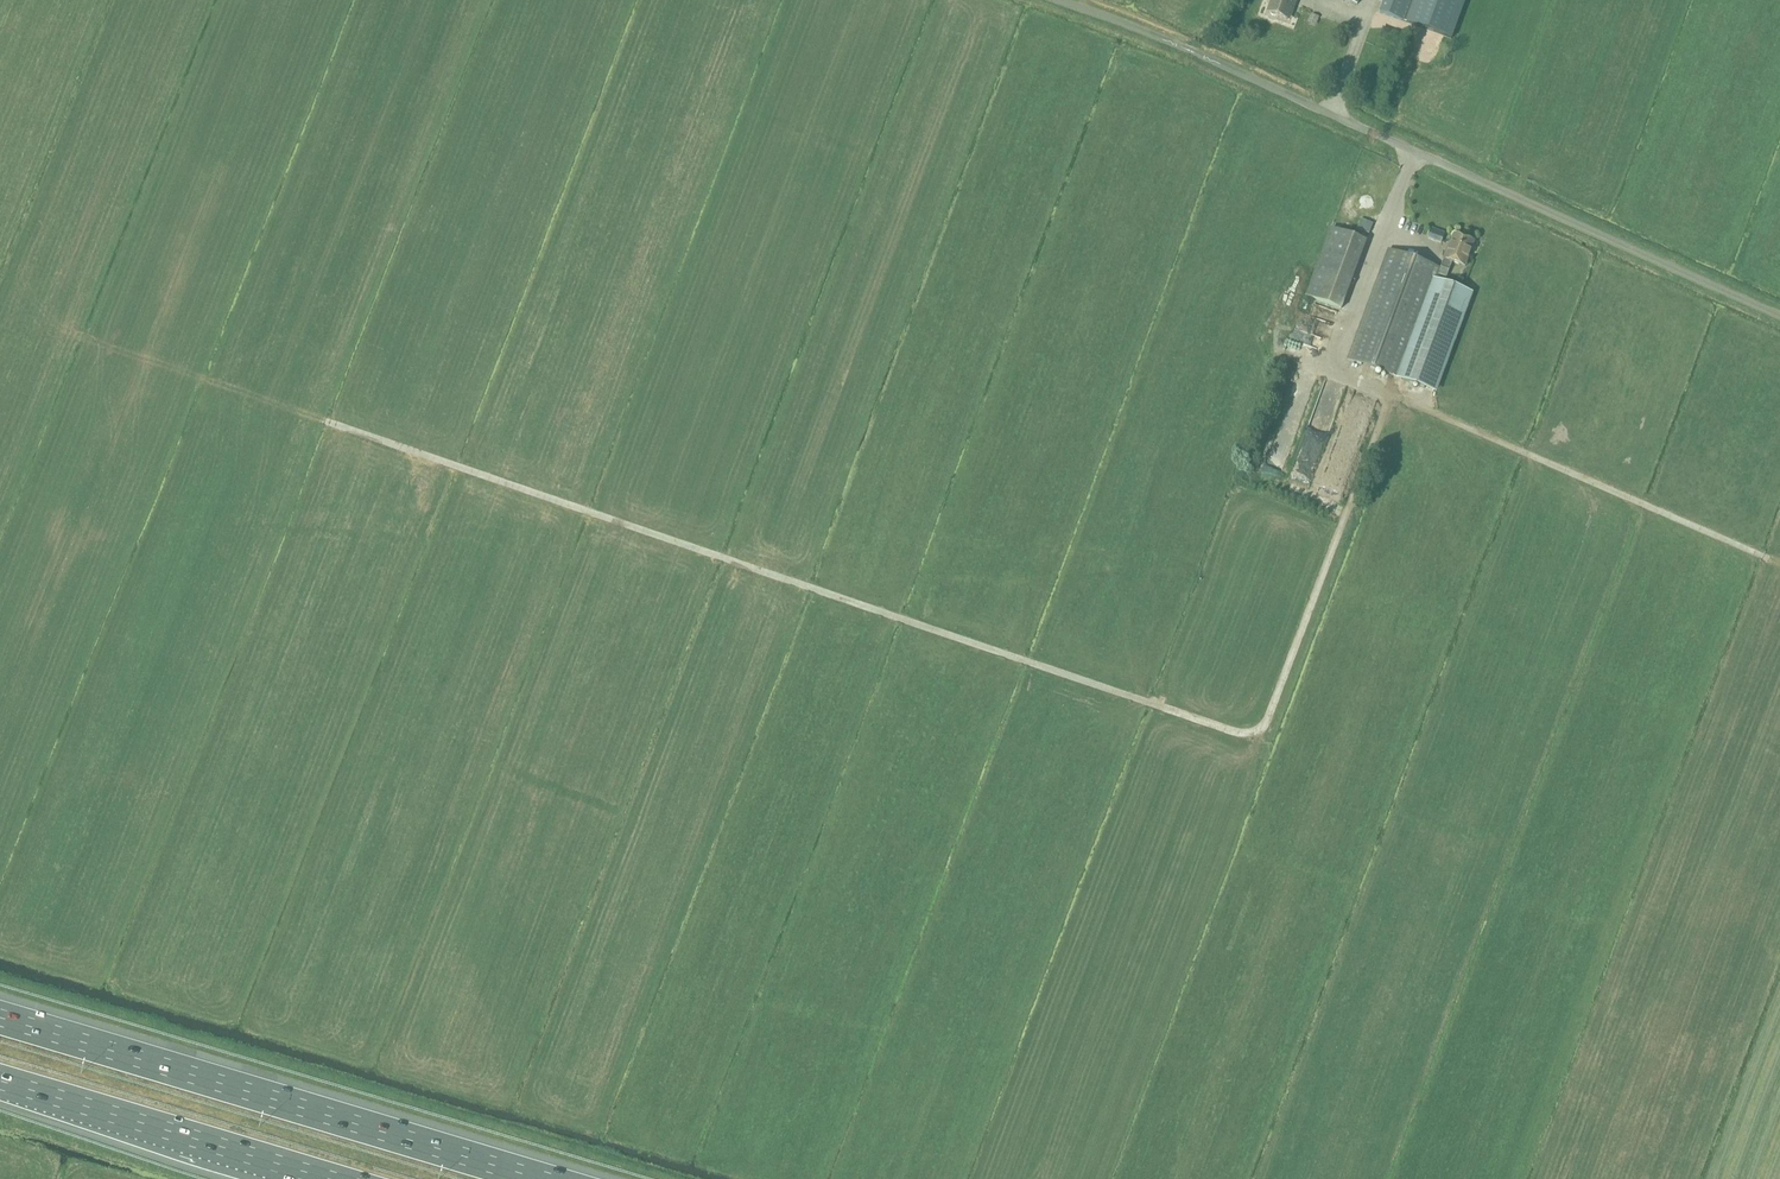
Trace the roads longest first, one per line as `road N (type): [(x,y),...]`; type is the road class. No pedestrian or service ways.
road 1 (track): [(70,330),(1155,704),(1167,691),(1248,481),(1256,473),(1347,503),(1393,398)]
road 2 (unclassified): [(1779,316),(1220,64),(1059,0)]
road 3 (motorway): [(536,1178),(0,1021)]
road 4 (track): [(1772,559),(1428,412)]
road 5 (motorway): [(0,1082),(326,1178)]
road 6 (track): [(1331,114),(1370,0)]

